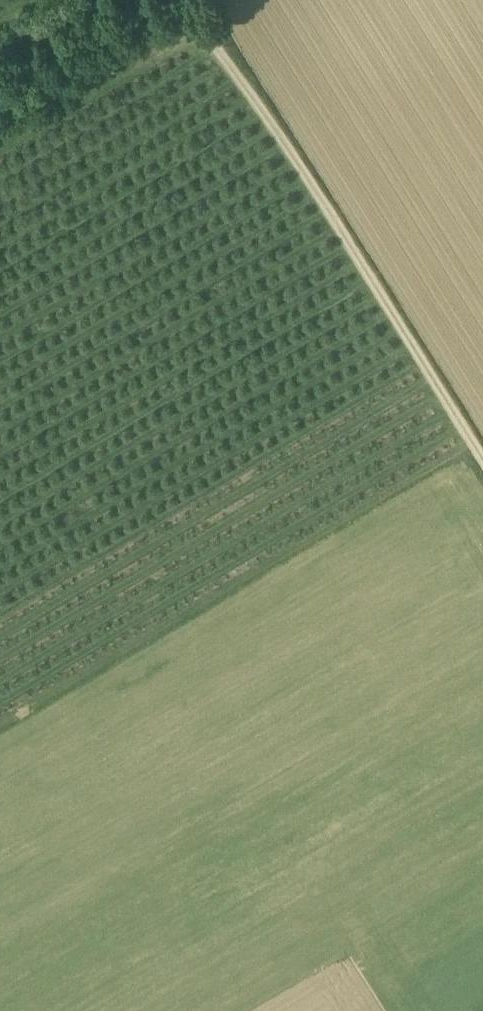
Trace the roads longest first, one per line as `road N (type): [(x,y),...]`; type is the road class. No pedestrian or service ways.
road 1 (track): [(482,459),(334,213),(179,0)]

